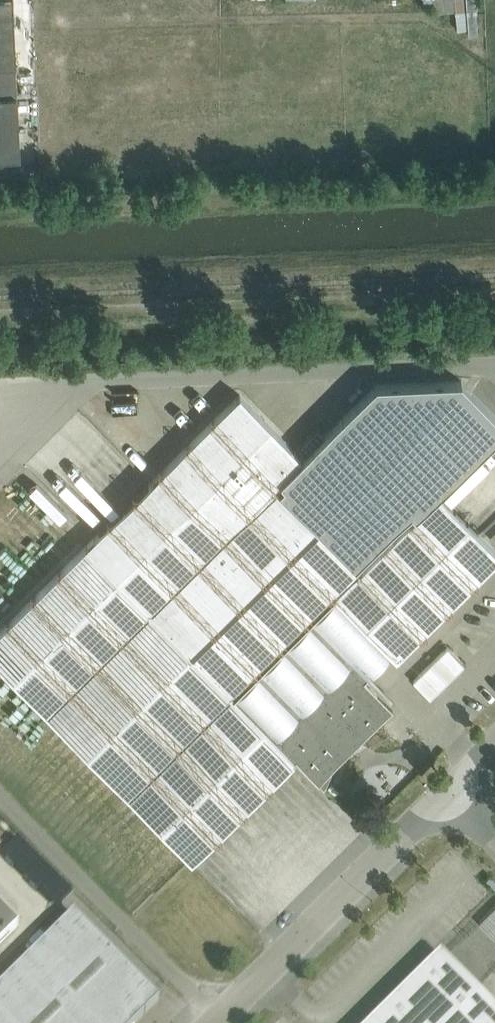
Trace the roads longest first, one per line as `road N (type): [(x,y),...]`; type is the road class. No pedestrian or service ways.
road 1 (unclassified): [(212,1022),(445,789)]

